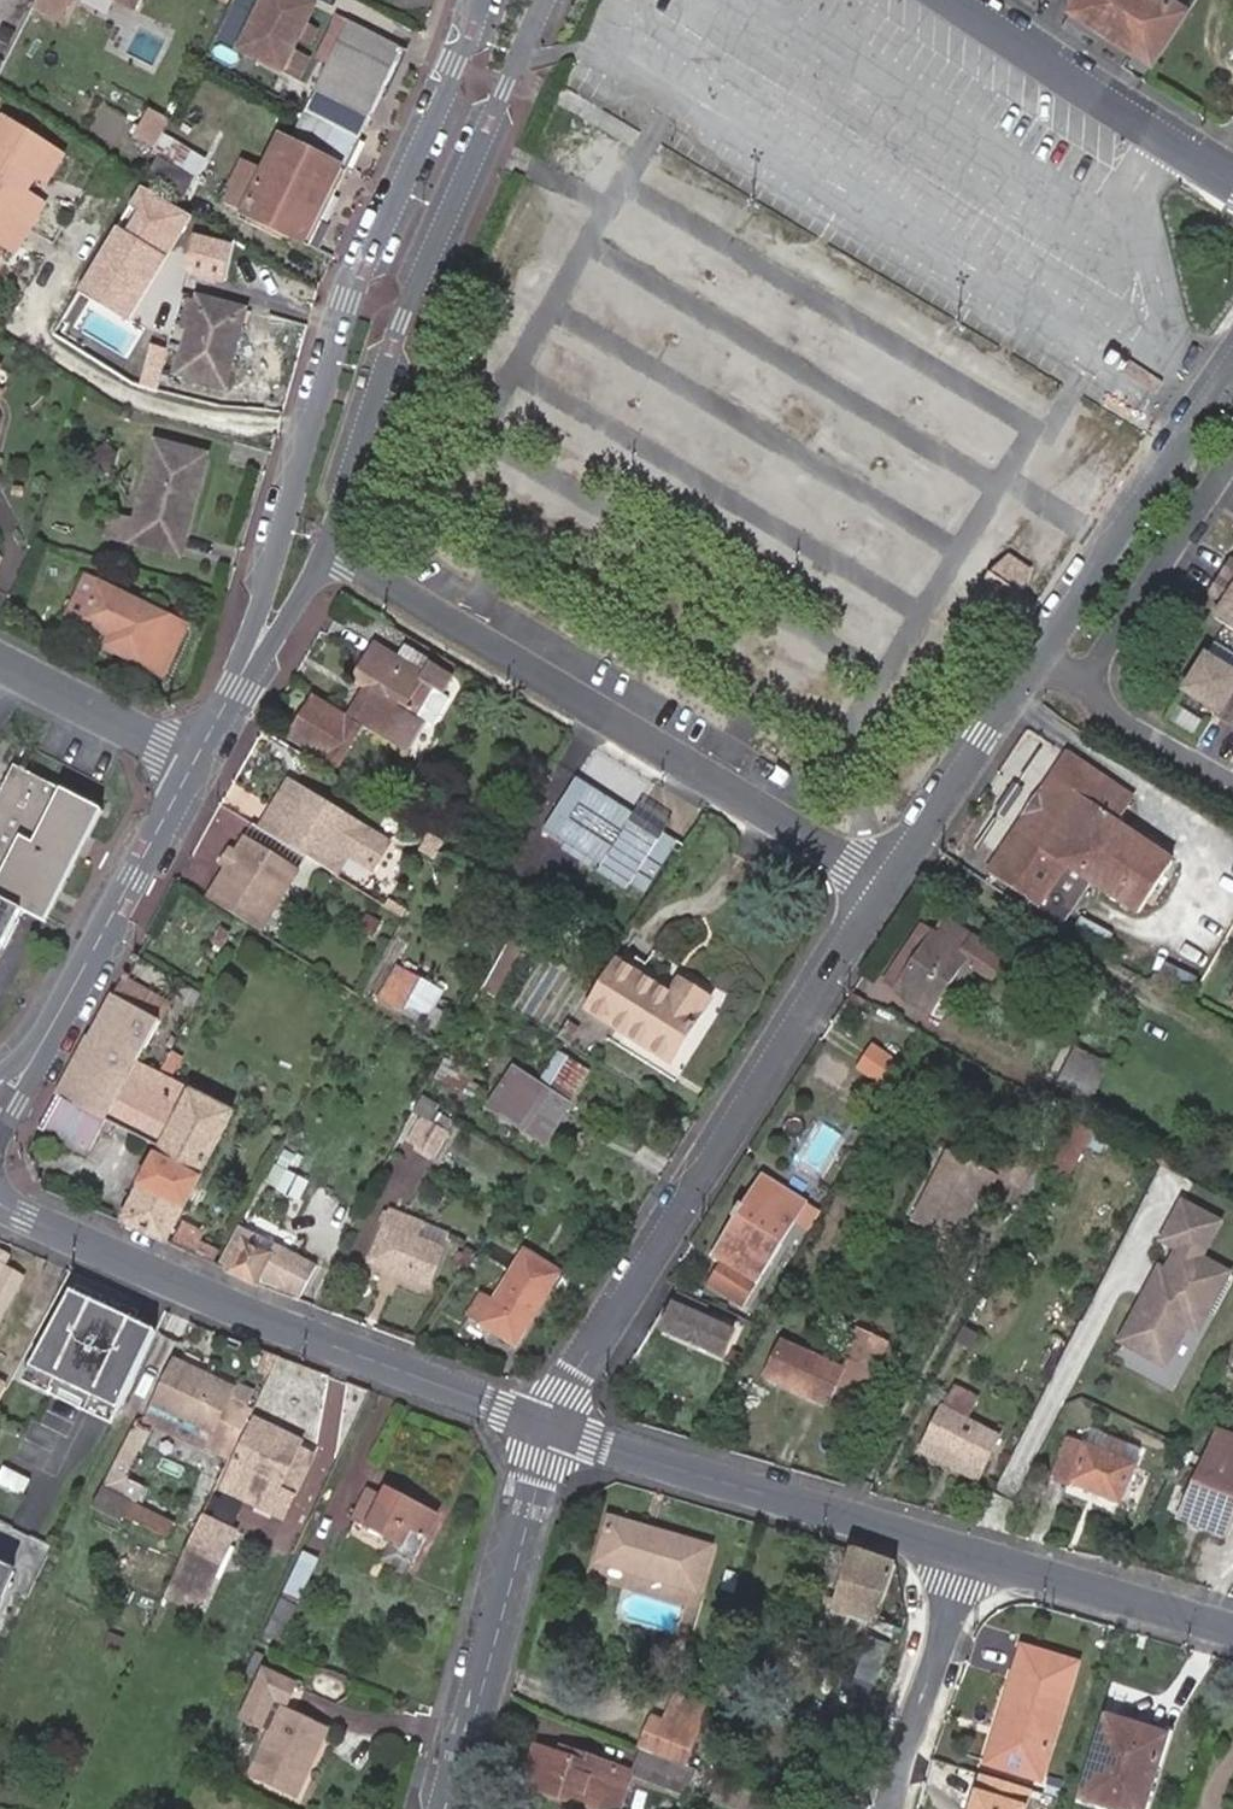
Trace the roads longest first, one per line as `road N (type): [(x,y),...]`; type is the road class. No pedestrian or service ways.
road 1 (residential): [(475,0),(353,300),(235,684)]
road 2 (residential): [(328,551),(889,885)]
road 3 (residential): [(889,885),(579,1368),(554,1427)]
road 4 (residential): [(0,1200),(554,1427)]
road 5 (residential): [(328,551),(408,320),(543,0)]
road 6 (residential): [(554,1427),(964,1549)]
road 7 (residential): [(198,758),(45,1048),(0,1099)]
road 8 (residential): [(448,1808),(554,1427)]
road 9 (residential): [(1232,373),(1040,657)]
road 10 (residential): [(957,0),(1232,182)]
road 11 (residential): [(964,1549),(1232,1627)]
road 12 (residential): [(1040,657),(889,885)]
road 13 (residential): [(964,1549),(889,1808)]
road 14 (residential): [(1040,657),(1139,733),(1232,787)]
road 15 (residential): [(0,658),(198,758)]
road 16 (residential): [(235,684),(328,551)]

